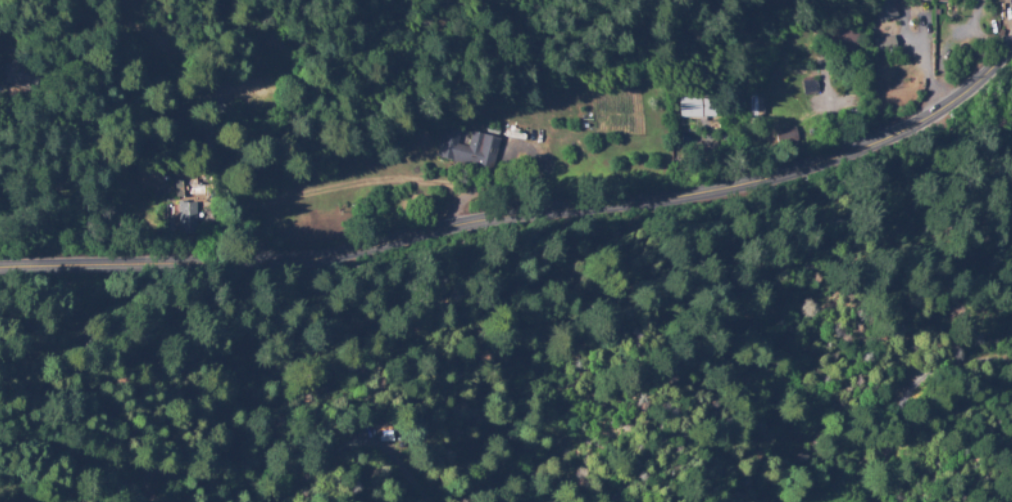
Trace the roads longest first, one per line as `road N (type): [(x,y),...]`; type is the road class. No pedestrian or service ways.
road 1 (primary): [(0,265),(317,254),(493,214),(732,185),(831,158),(933,112),(1011,34)]
road 2 (residential): [(282,254),(251,104),(329,0)]

